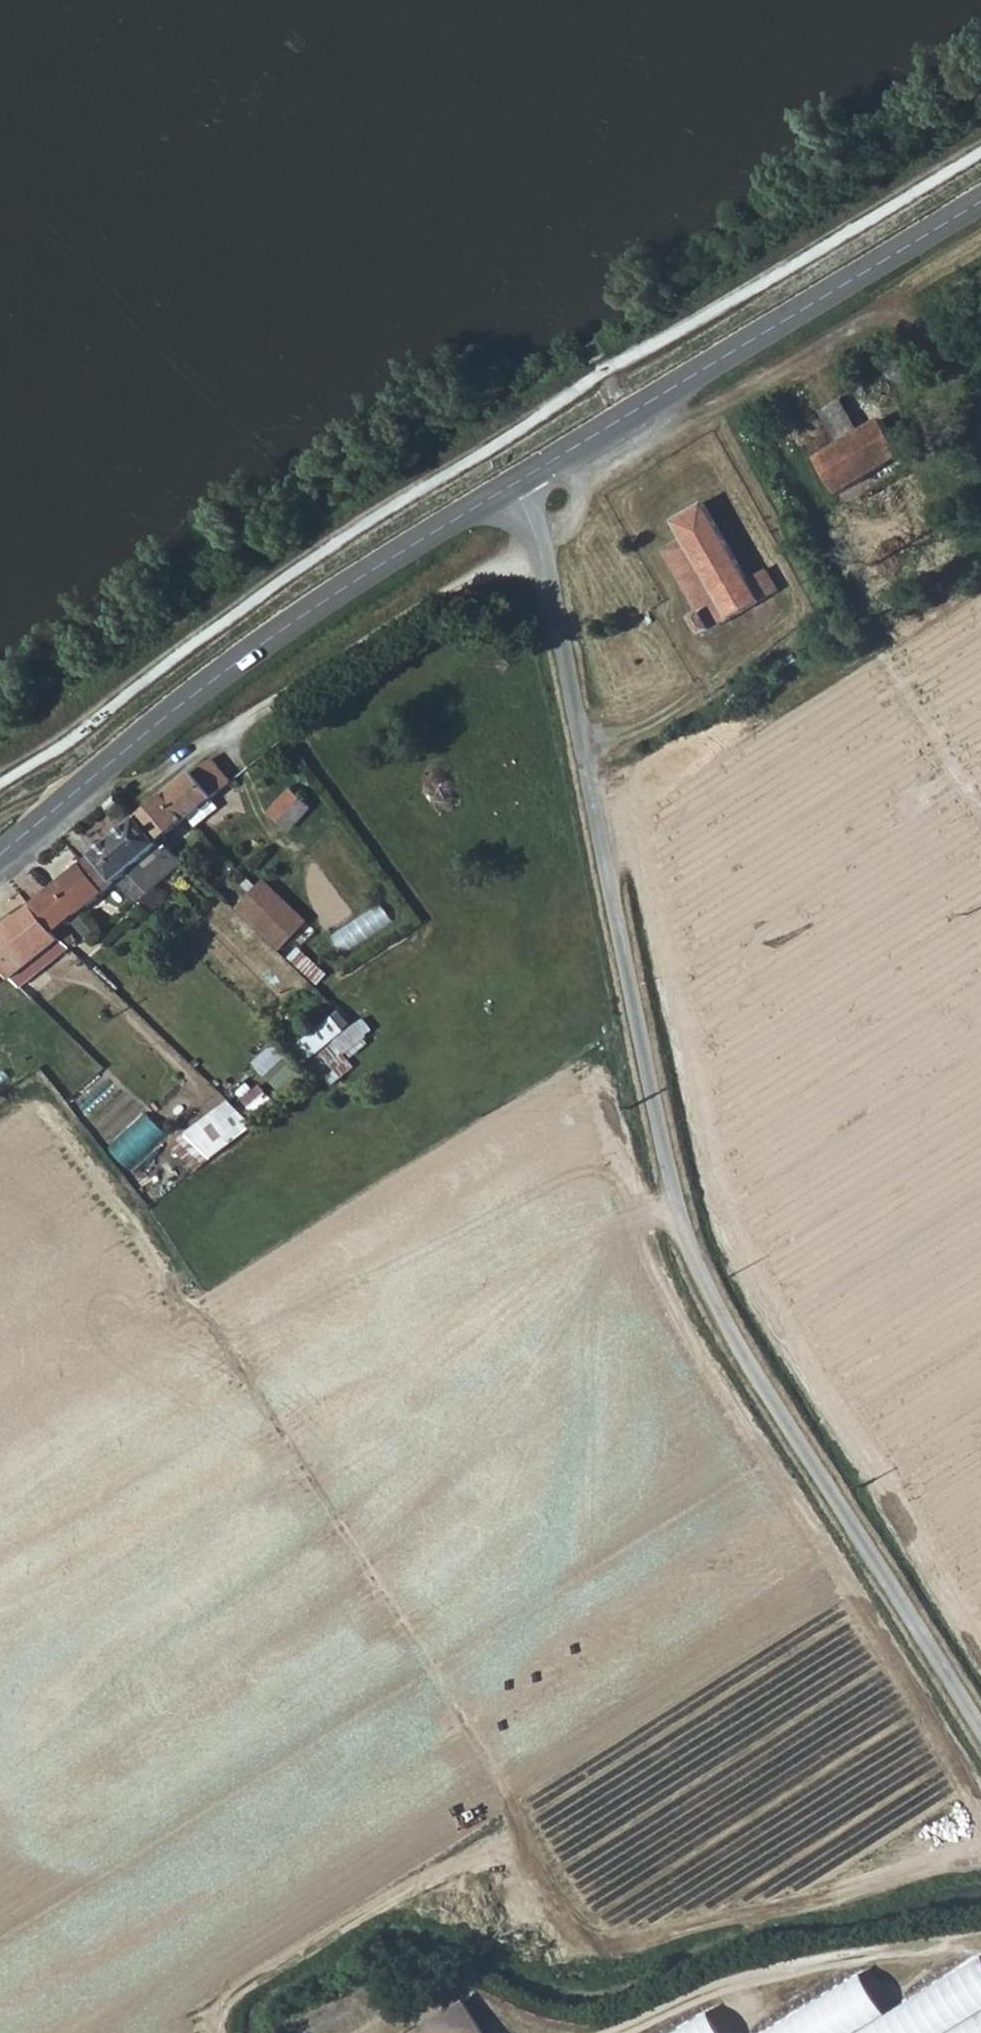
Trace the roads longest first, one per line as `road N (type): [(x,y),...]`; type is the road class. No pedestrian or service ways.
road 1 (unclassified): [(516,487),(544,560),(677,1219),(772,1396),(980,1729)]
road 2 (secondary): [(516,487),(367,577),(234,670),(0,856)]
road 3 (secondary): [(980,202),(516,487)]
road 4 (track): [(102,773),(122,785),(160,778),(491,572),(544,560)]
road 5 (track): [(616,2032),(761,1969),(980,1936)]

